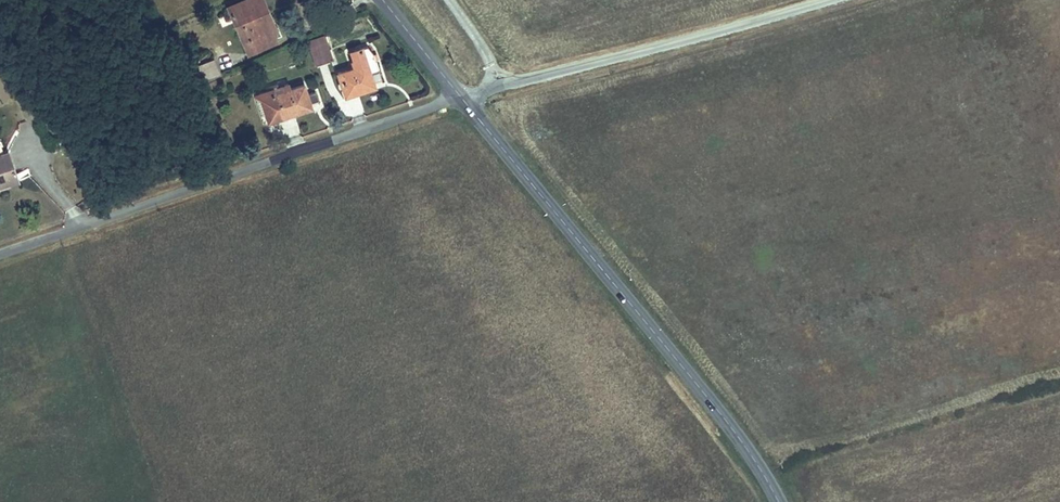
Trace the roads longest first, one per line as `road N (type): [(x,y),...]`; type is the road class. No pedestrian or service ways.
road 1 (tertiary): [(778,501),(708,399),(462,98)]
road 2 (unclassified): [(0,255),(462,98)]
road 3 (unclassified): [(462,98),(825,0)]
road 4 (tertiary): [(462,98),(383,0)]

